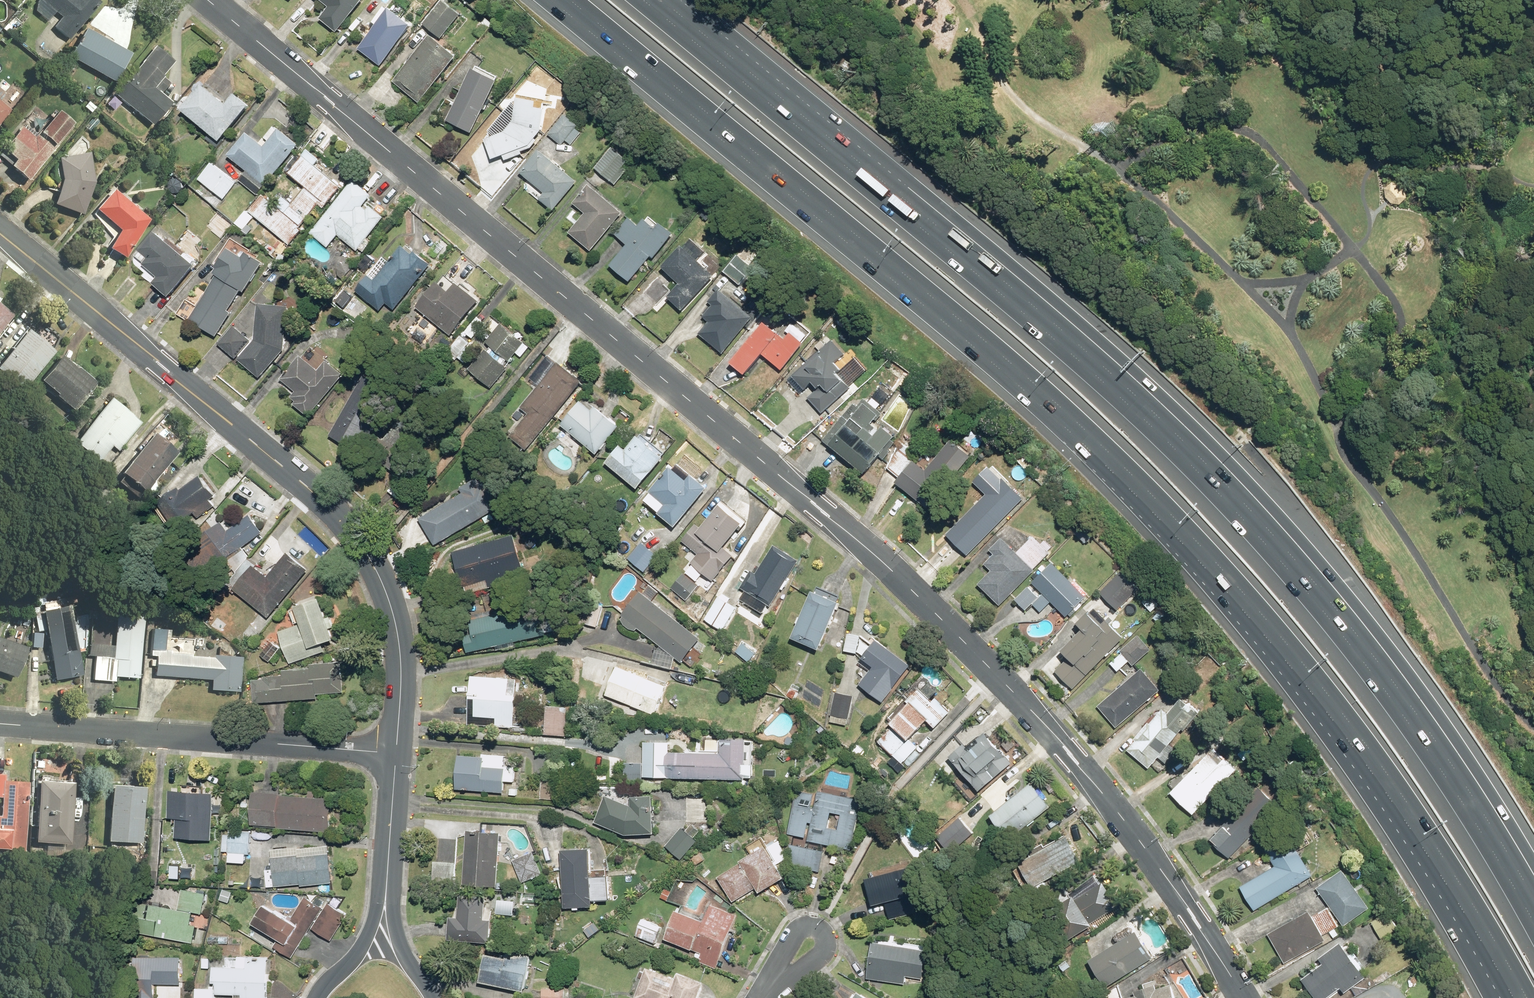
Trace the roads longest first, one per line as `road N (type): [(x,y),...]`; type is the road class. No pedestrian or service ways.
road 1 (residential): [(208,0),(894,571),(1079,764),(1181,896),(1245,997)]
road 2 (motorway): [(1514,997),(1388,793),(1316,697),(1124,481),(994,364),(552,0)]
road 3 (motorway): [(648,0),(1073,351),(1227,495),(1378,674),(1474,810),(1533,915)]
road 4 (tertiary): [(0,232),(352,533),(394,614),(396,753)]
road 5 (residential): [(0,724),(396,753)]
road 6 (tertiary): [(396,753),(387,887)]
road 7 (tertiary): [(317,997),(368,937),(387,887)]
road 8 (tertiary): [(387,887),(400,939),(434,997)]
road 9 (residential): [(769,989),(801,926),(826,935),(819,957)]

